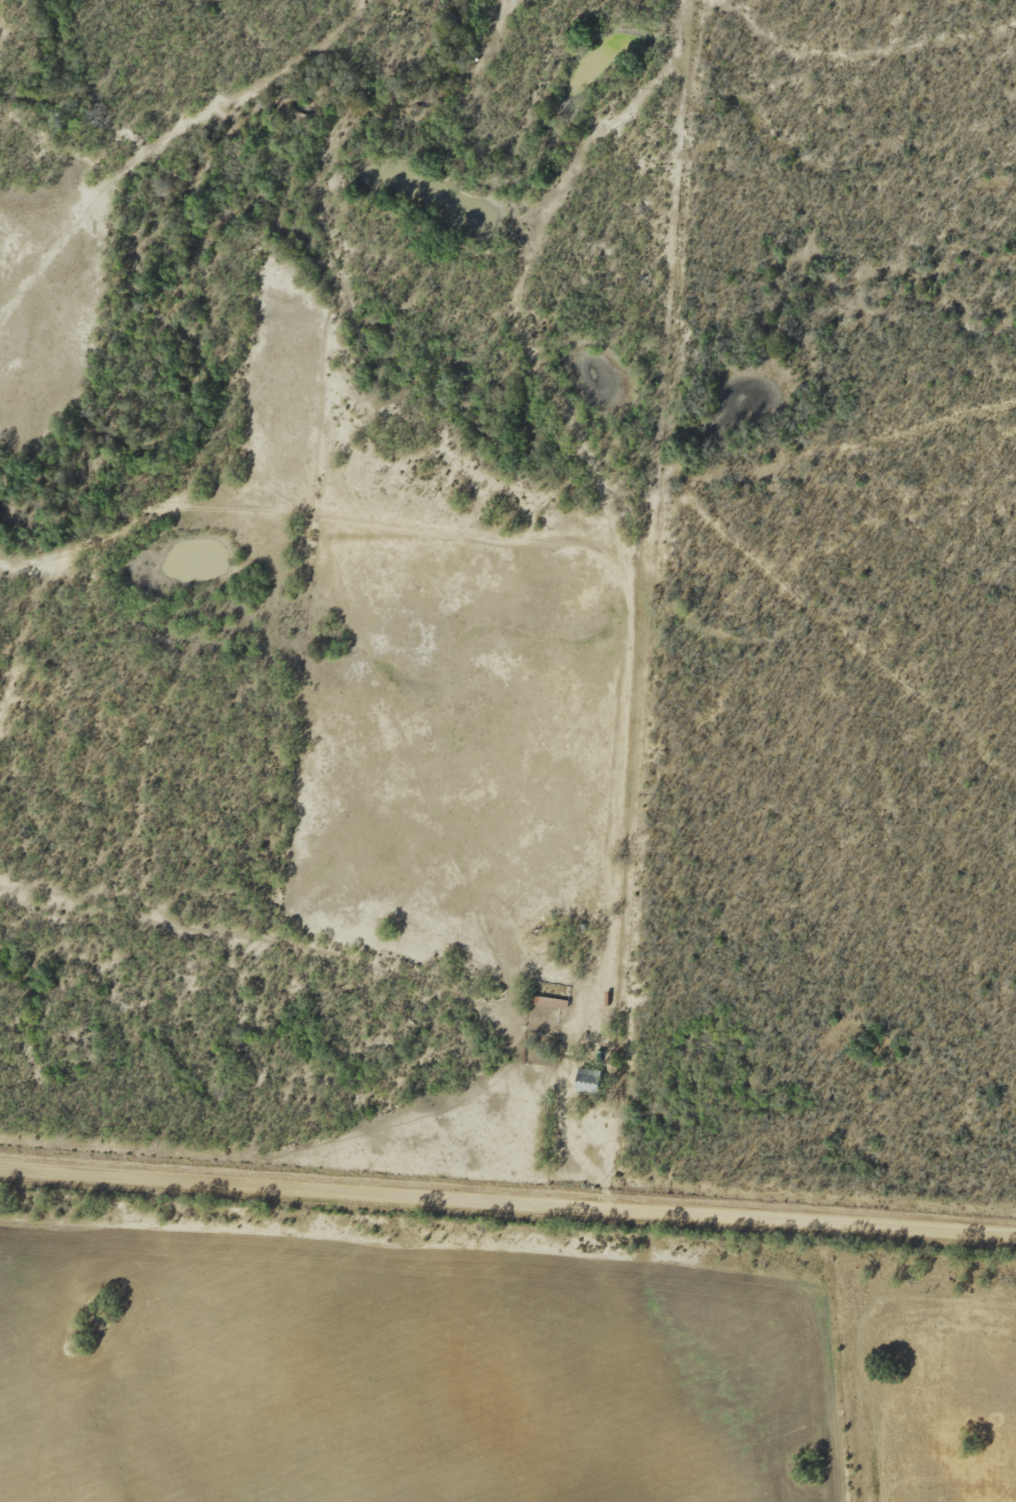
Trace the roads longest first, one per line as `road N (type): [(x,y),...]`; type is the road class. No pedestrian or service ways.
road 1 (residential): [(1015,1238),(0,1175)]

